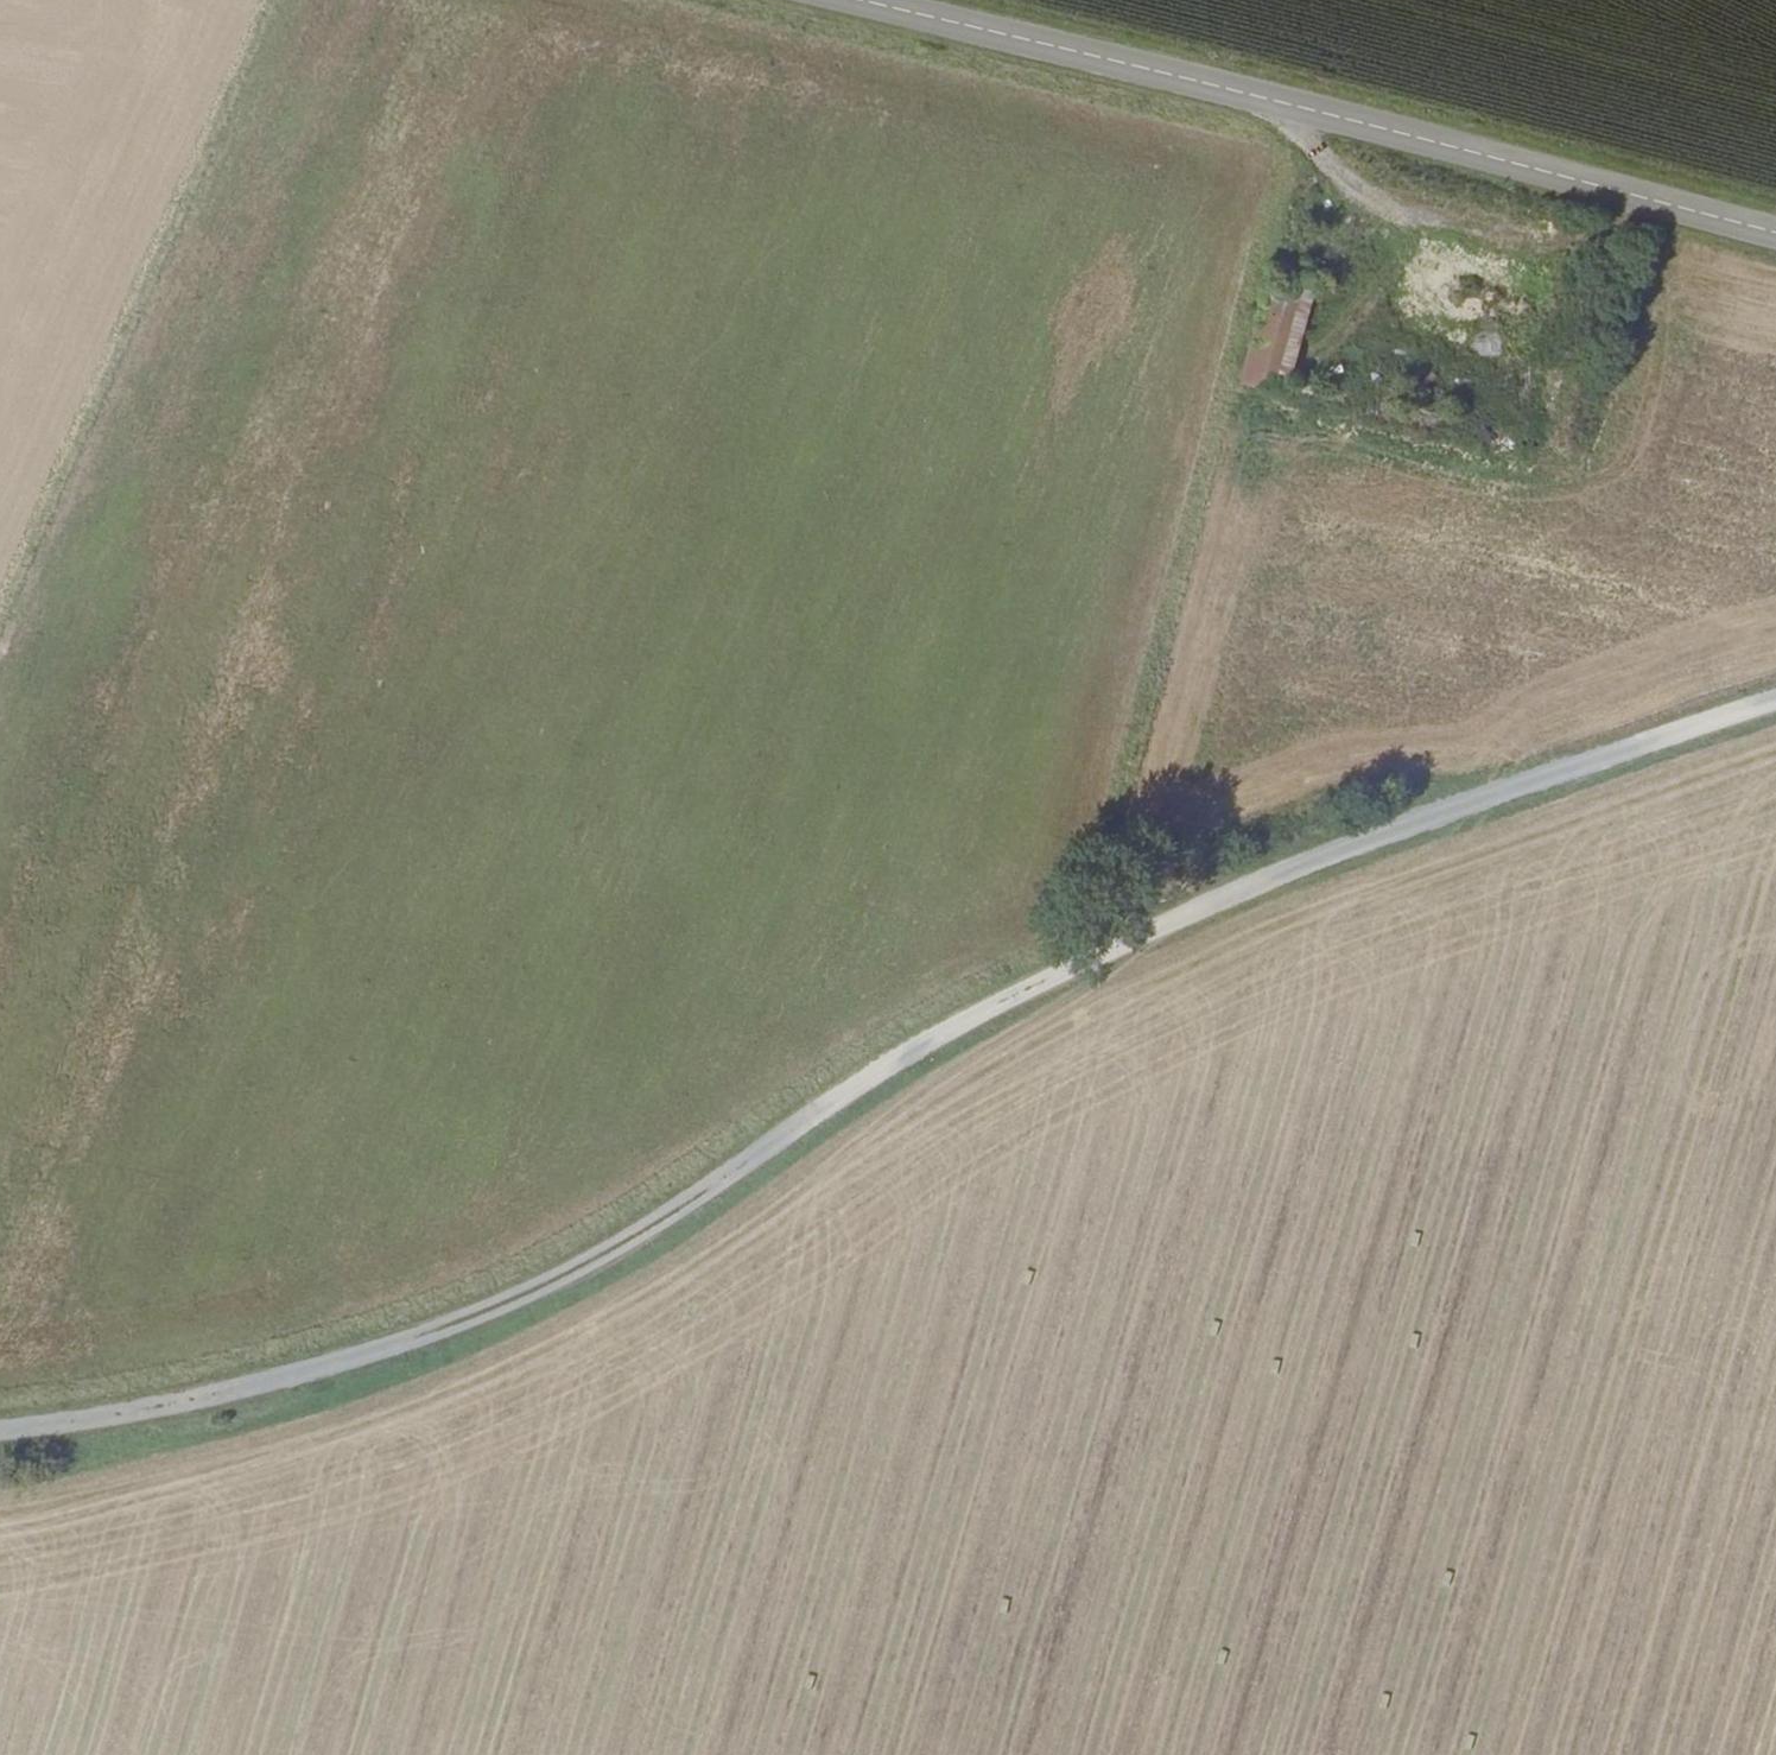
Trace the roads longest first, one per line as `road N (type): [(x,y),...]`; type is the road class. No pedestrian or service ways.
road 1 (track): [(1775,705),(1274,879),(972,1022),(658,1229),(492,1319),(286,1384),(0,1434)]
road 2 (tertiary): [(1775,233),(863,0)]

